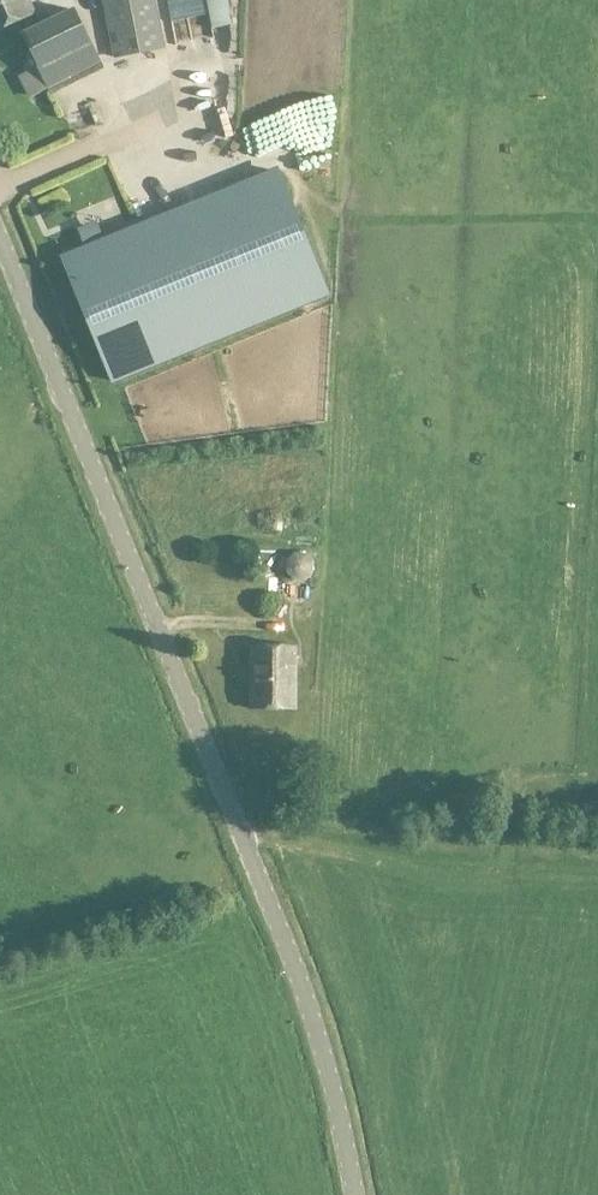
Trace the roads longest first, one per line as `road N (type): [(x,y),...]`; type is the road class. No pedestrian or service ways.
road 1 (unclassified): [(361,1194),(290,920),(0,227)]

